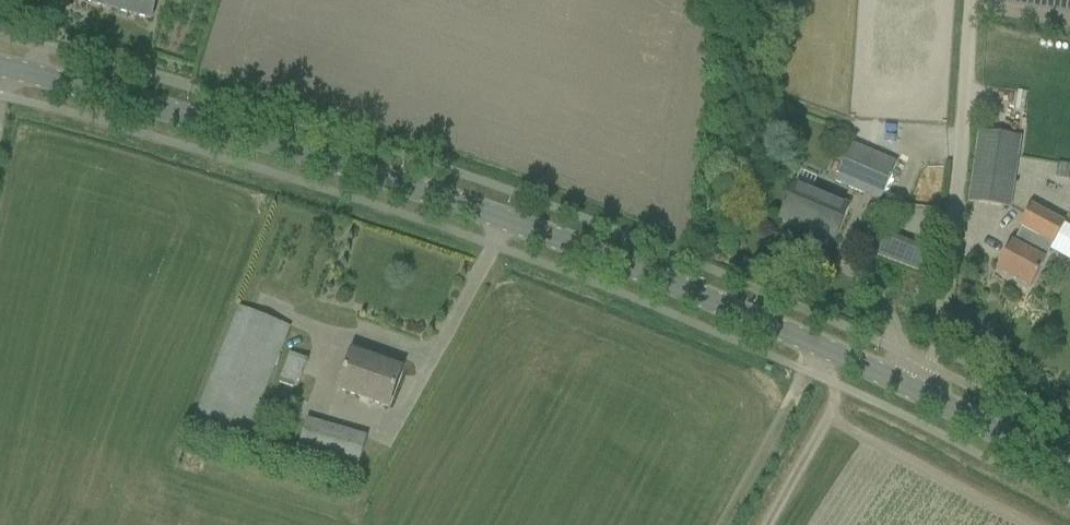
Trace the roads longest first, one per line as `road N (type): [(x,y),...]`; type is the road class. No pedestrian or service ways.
road 1 (tertiary): [(0,79),(266,138),(593,249),(916,398)]
road 2 (unclassified): [(916,398),(936,313),(966,0)]
road 3 (tertiary): [(916,398),(1069,472)]

